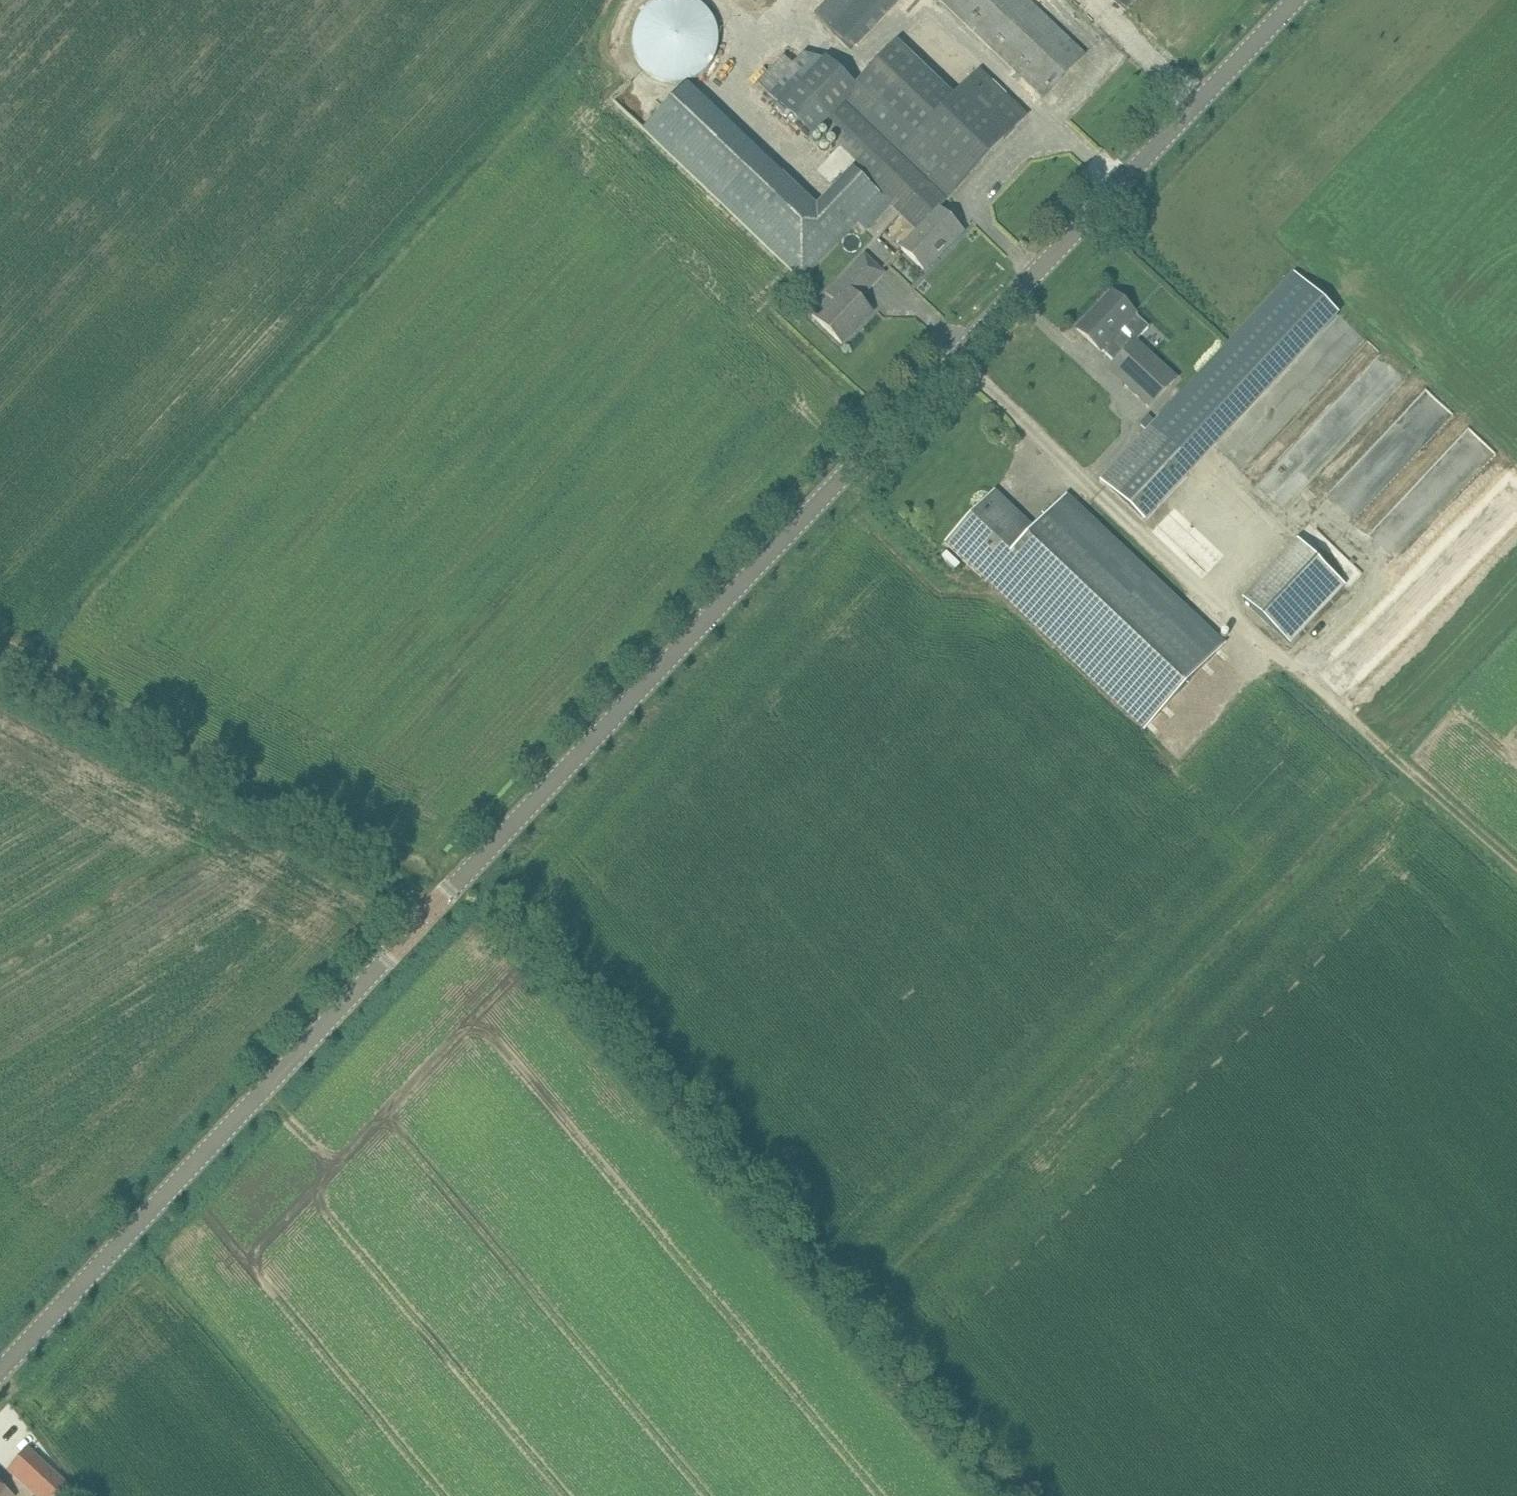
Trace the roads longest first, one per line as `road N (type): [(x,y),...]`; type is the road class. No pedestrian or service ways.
road 1 (tertiary): [(0,1378),(1296,0)]
road 2 (track): [(1338,712),(1516,870)]

